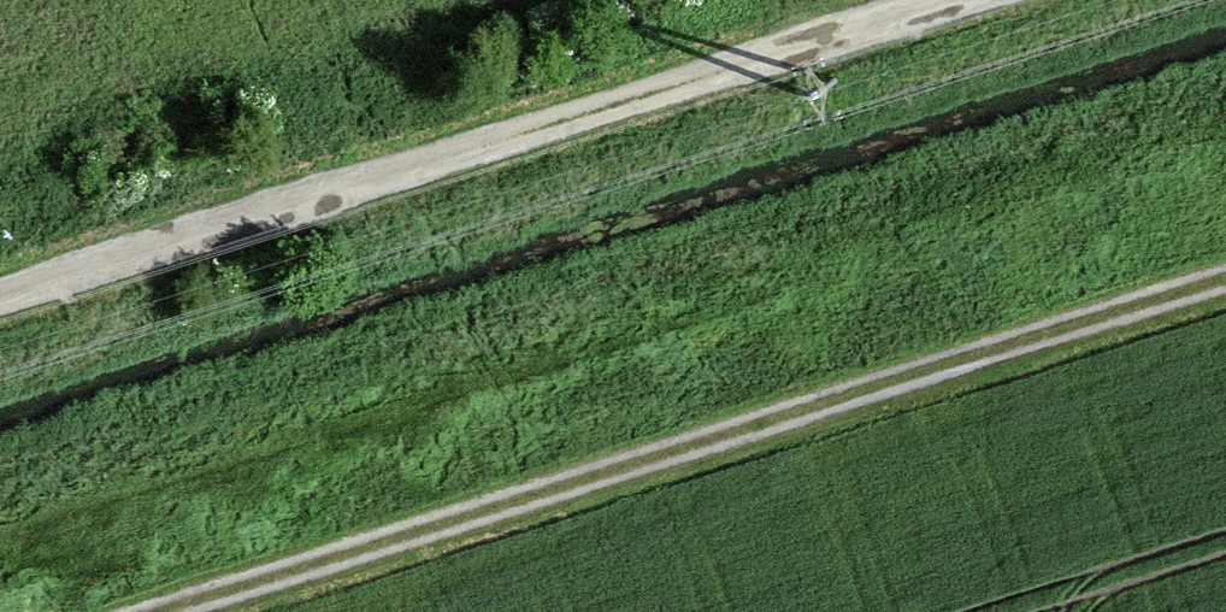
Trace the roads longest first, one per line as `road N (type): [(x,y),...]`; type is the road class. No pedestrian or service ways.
road 1 (track): [(202,611),(1225,290)]
road 2 (track): [(932,0),(0,295)]

